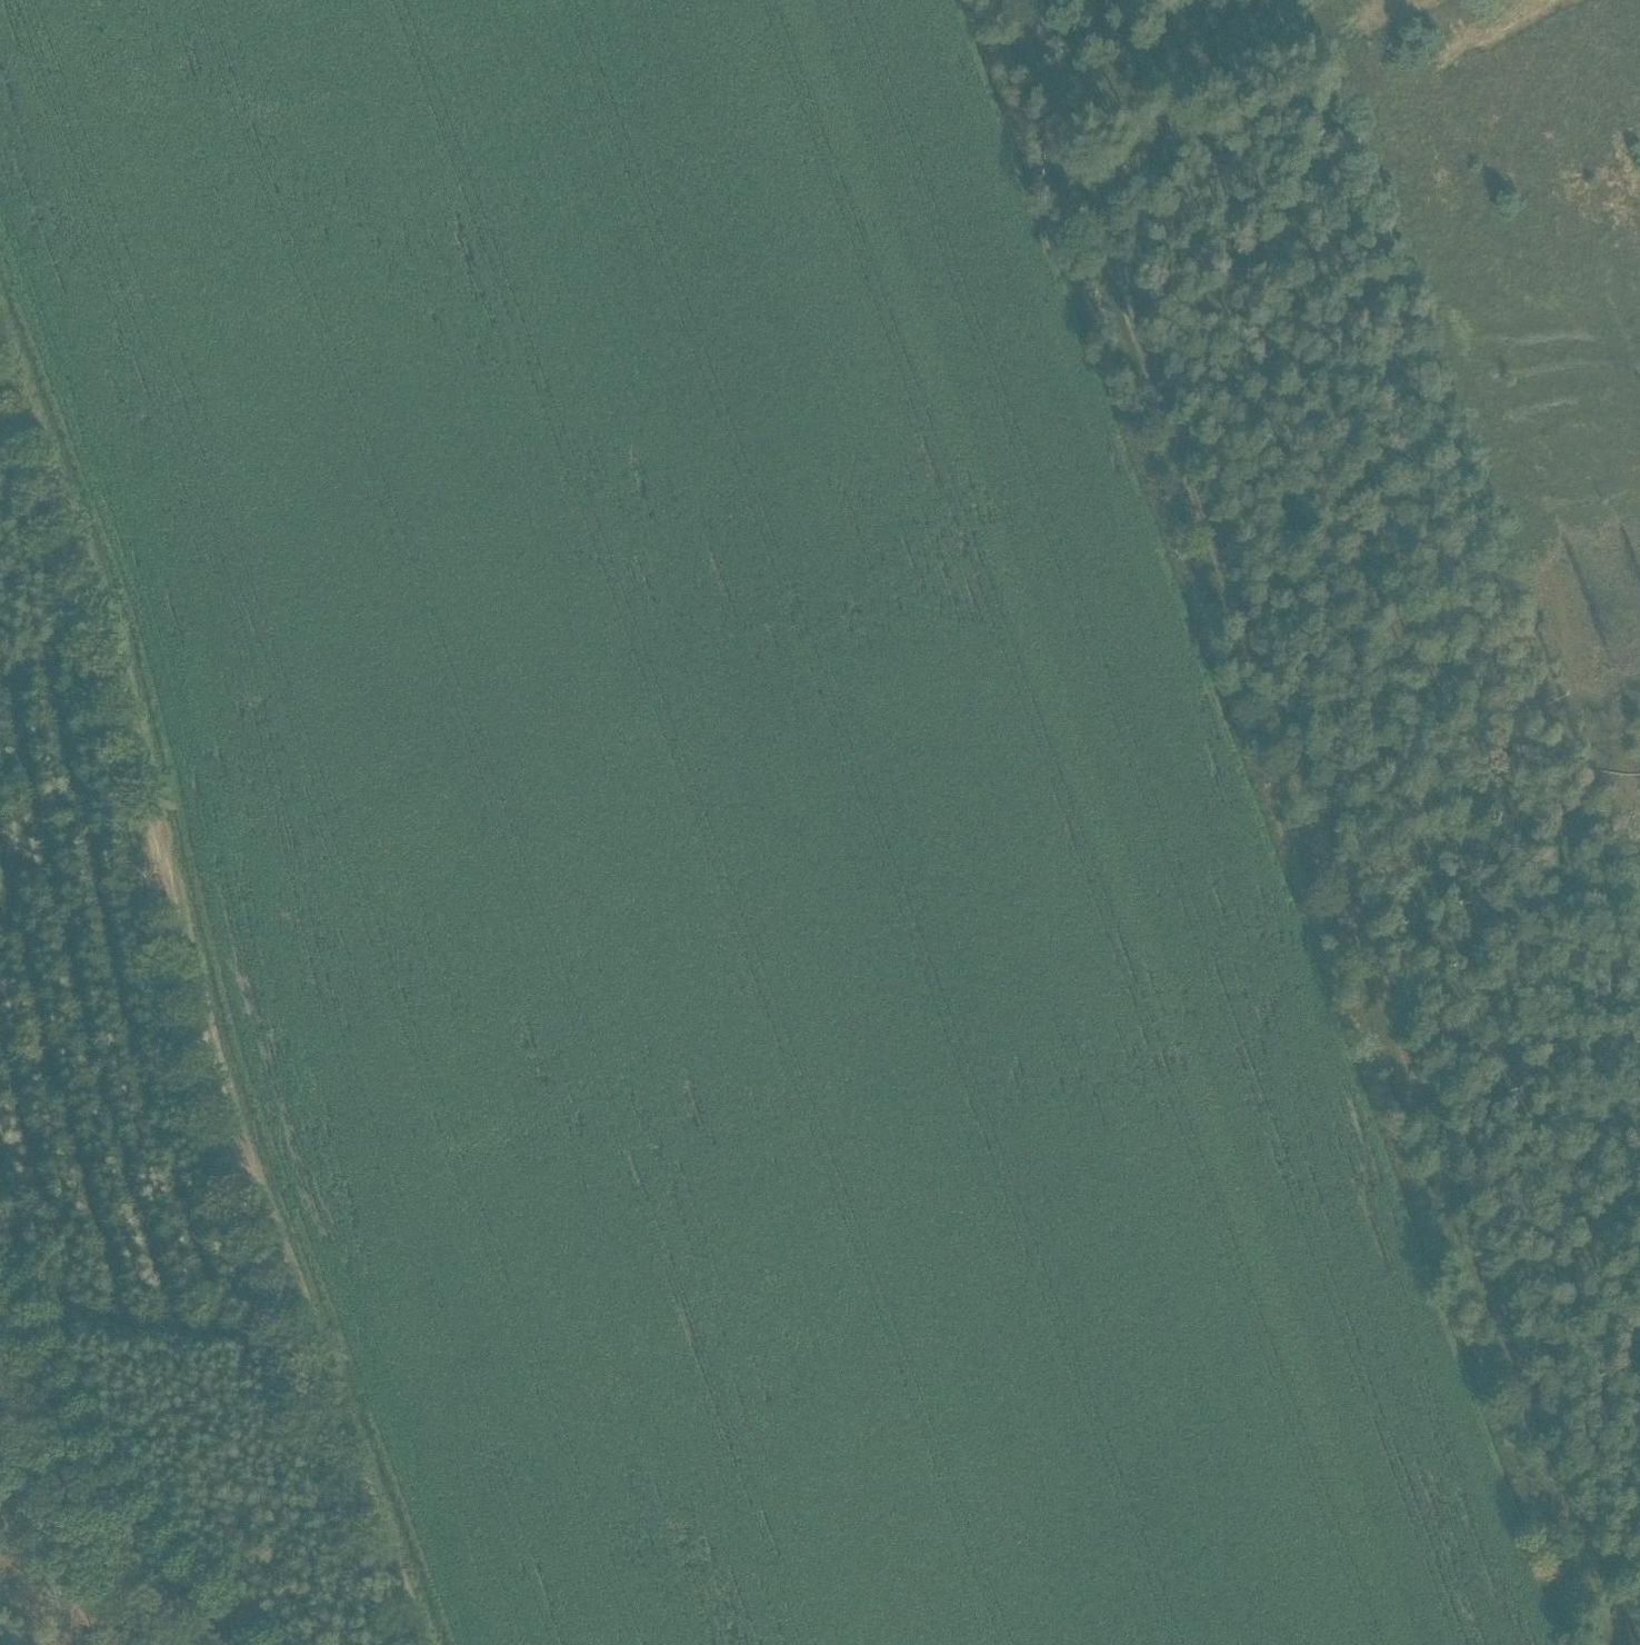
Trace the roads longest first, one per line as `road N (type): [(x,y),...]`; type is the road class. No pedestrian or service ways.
road 1 (track): [(1607,1644),(991,0)]
road 2 (track): [(304,1344),(203,1099),(75,579),(0,378)]
road 3 (track): [(0,1277),(89,1319),(304,1344),(413,1644)]

